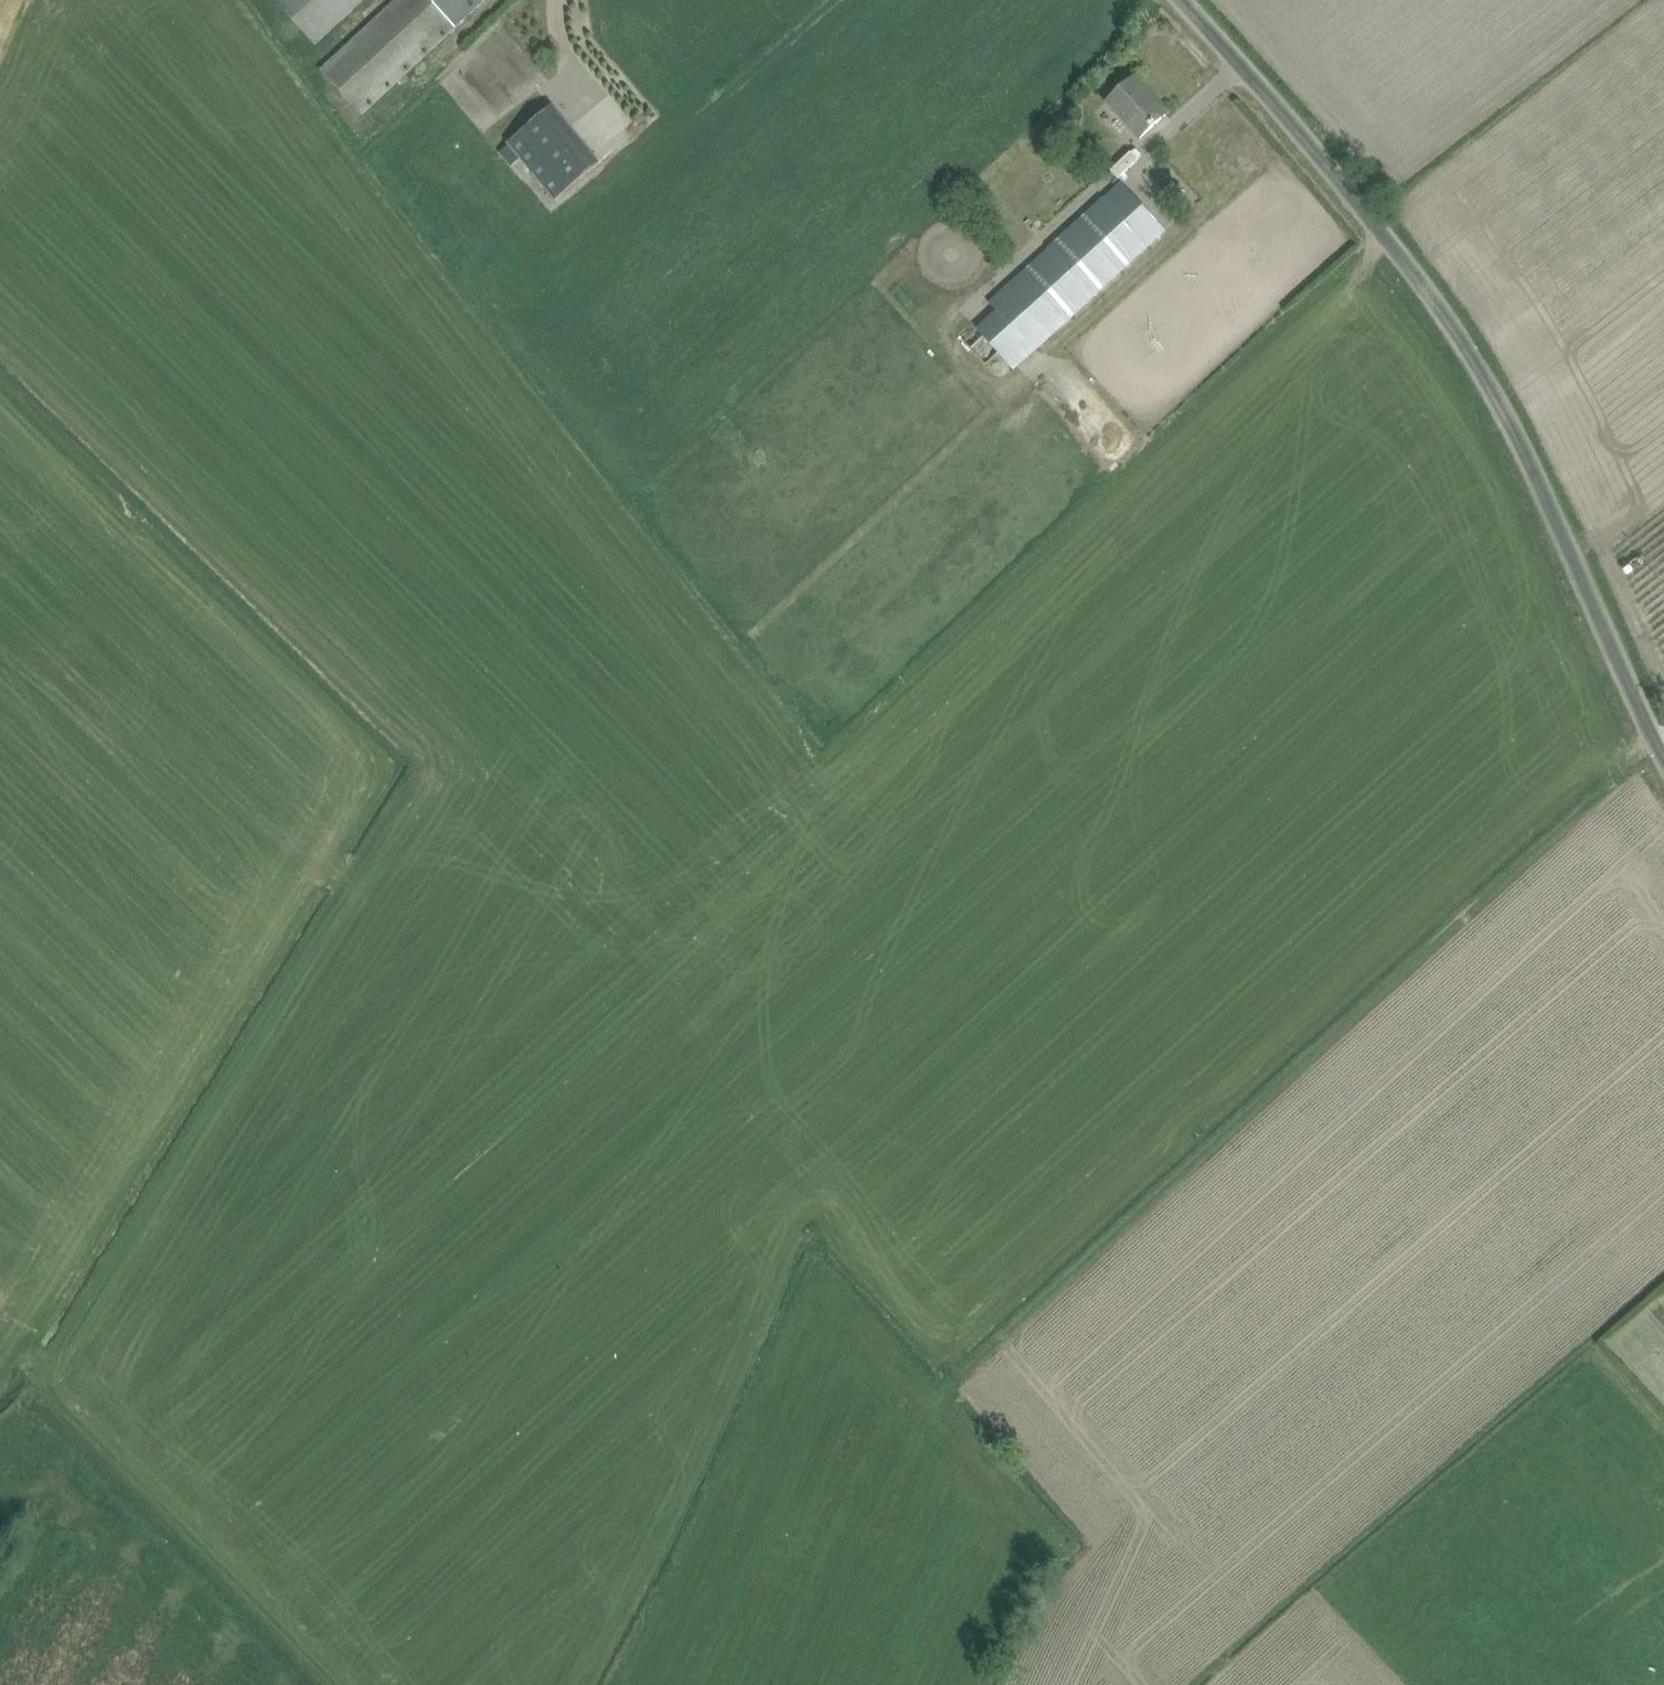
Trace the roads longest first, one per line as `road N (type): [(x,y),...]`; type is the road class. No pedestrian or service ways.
road 1 (unclassified): [(1663,759),(1503,412),(1430,299),(1309,147),(1175,0)]

